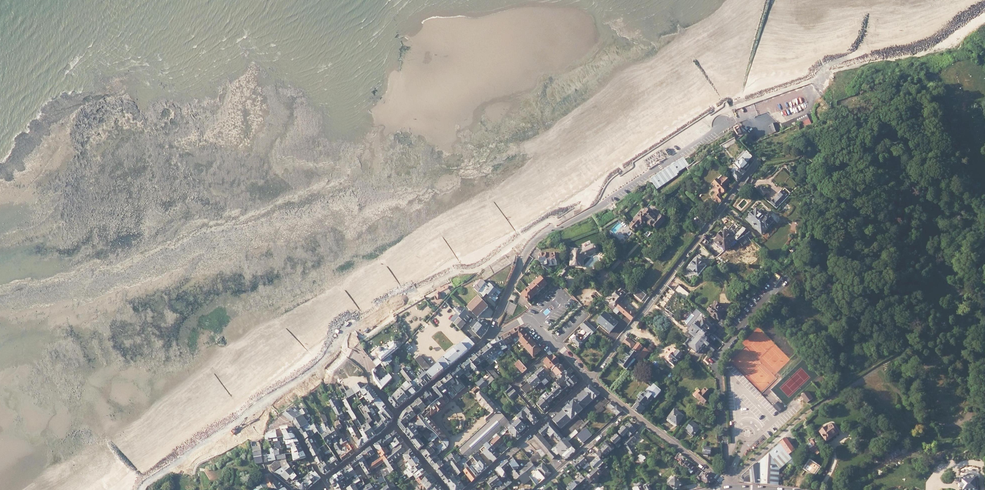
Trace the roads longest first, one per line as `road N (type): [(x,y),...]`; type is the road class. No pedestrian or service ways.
road 1 (residential): [(494,334),(529,246),(727,122)]
road 2 (residential): [(757,165),(590,378)]
road 3 (residential): [(396,422),(405,404),(494,334)]
road 4 (residential): [(628,410),(732,488)]
road 5 (residential): [(537,489),(628,410)]

